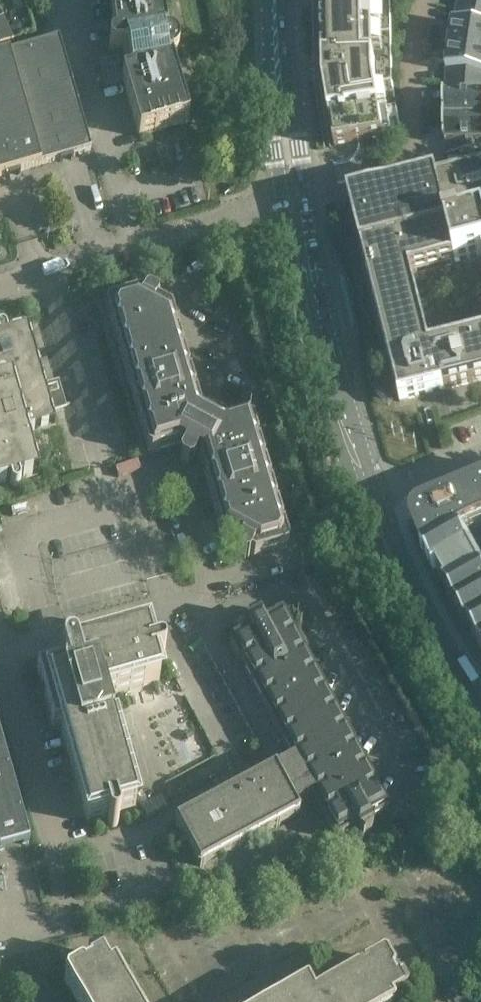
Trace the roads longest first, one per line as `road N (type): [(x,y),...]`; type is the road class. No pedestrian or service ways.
road 1 (residential): [(295,205),(385,184),(415,159),(415,47),(424,0)]
road 2 (secondary): [(364,484),(307,286),(295,205)]
road 3 (unclassified): [(151,802),(254,740),(203,594)]
road 4 (unclassified): [(74,916),(5,655)]
road 5 (unclassified): [(49,277),(295,205)]
road 6 (unclassified): [(5,655),(203,594)]
road 7 (secondary): [(295,205),(276,0)]
road 8 (secondary): [(443,663),(364,484)]
road 9 (unclassified): [(101,451),(49,277)]
road 10 (residential): [(480,450),(444,467),(364,484)]

